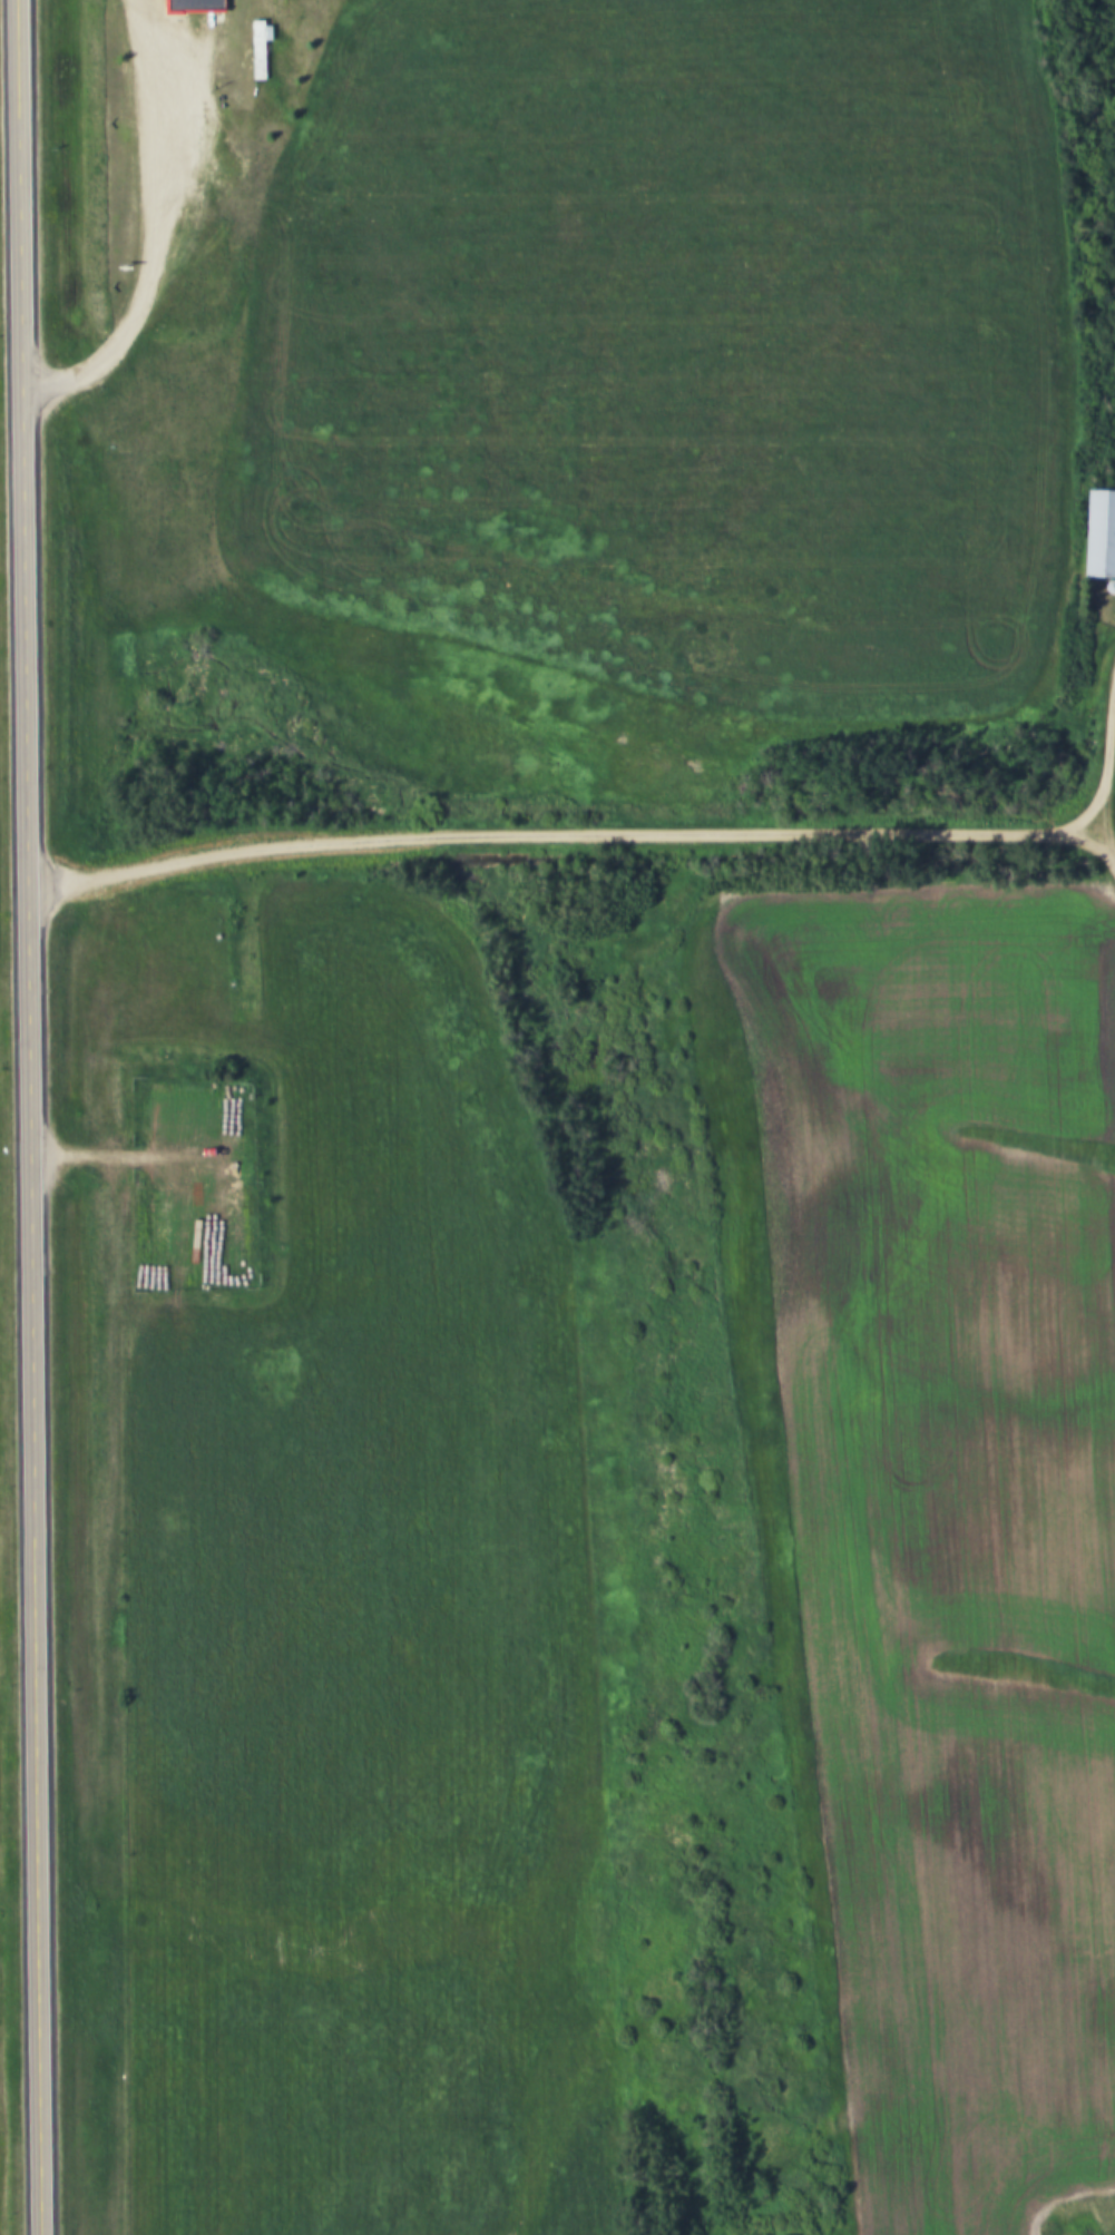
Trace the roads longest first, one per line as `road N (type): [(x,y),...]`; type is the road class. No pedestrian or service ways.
road 1 (primary): [(36,2234),(18,527)]
road 2 (primary): [(18,527),(12,0)]

